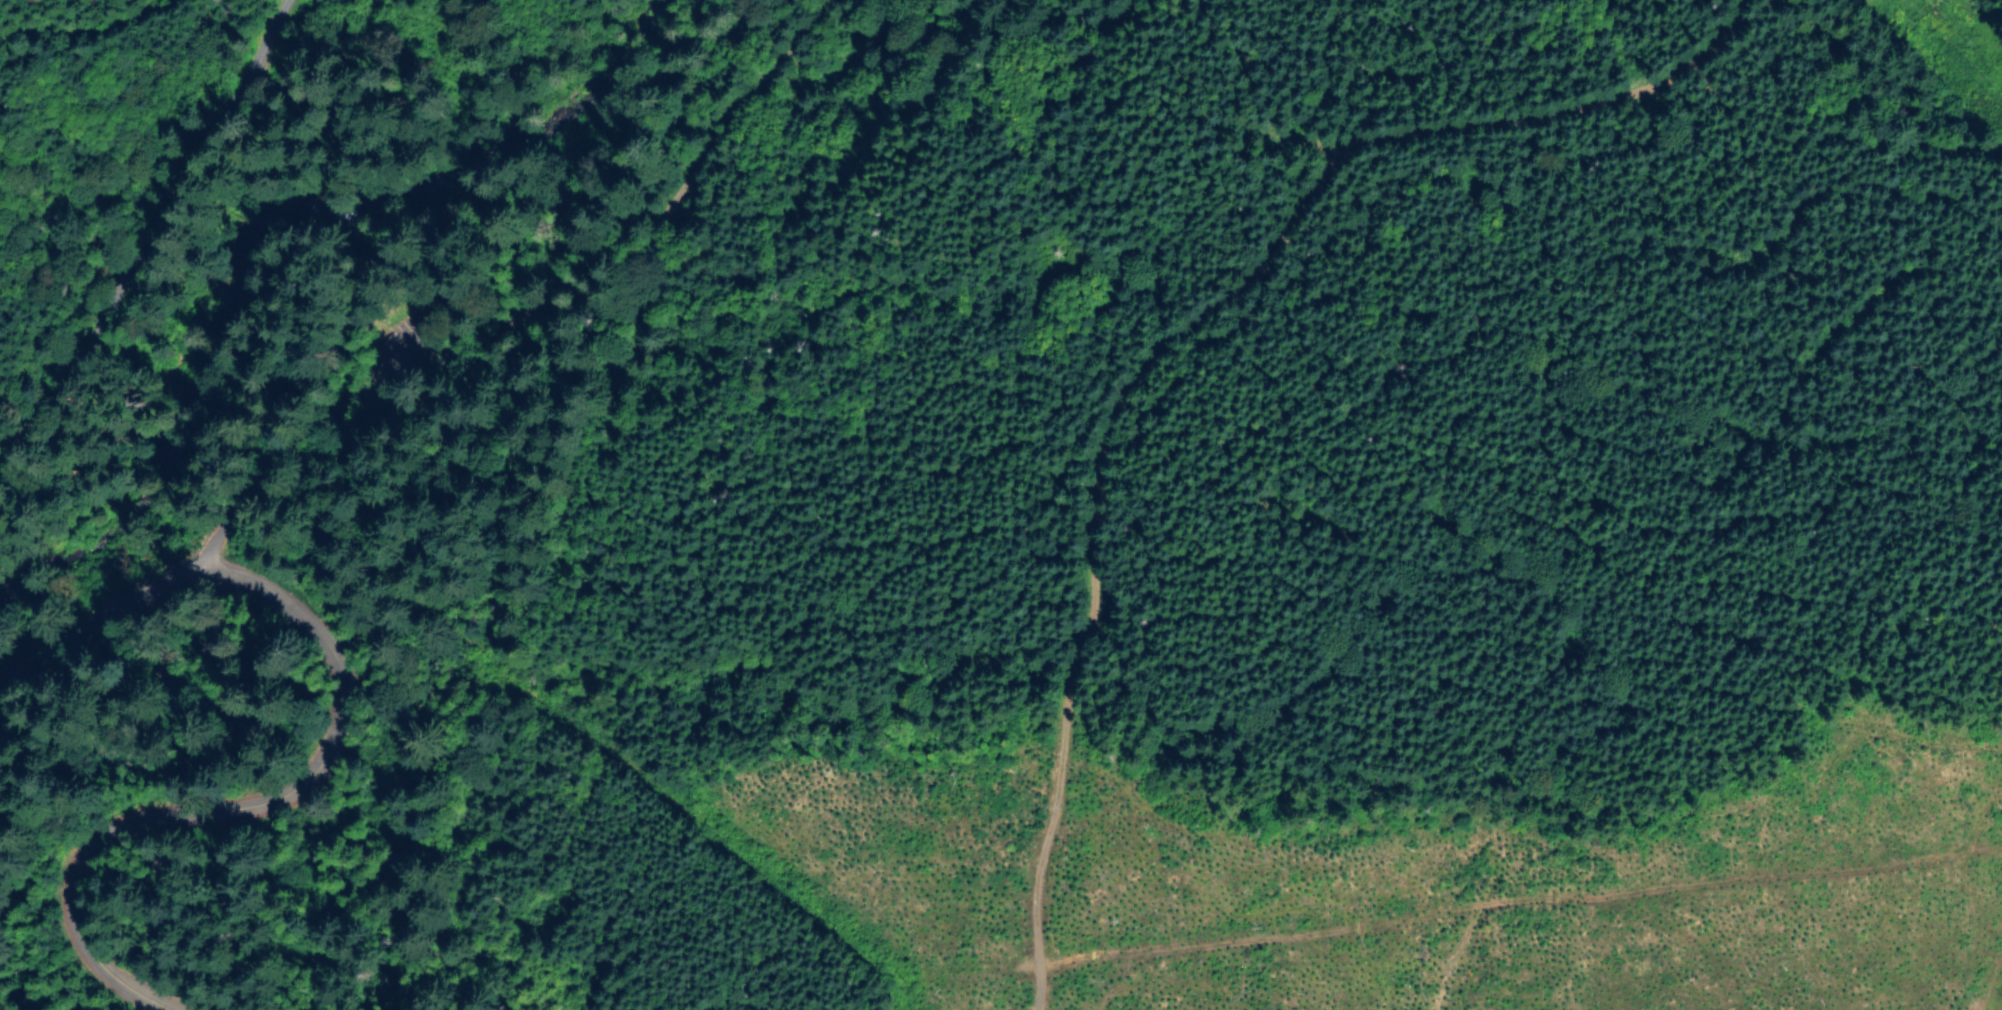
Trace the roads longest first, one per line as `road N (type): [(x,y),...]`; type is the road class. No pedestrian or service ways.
road 1 (track): [(1032,1009),(1045,743),(1070,682),(1105,451),(1139,386),(1265,270),(1343,154),(1377,136),(1632,93),(1697,64),(1744,0)]
road 2 (track): [(2001,858),(1037,962)]
road 3 (tertiary): [(0,676),(154,584),(196,570),(244,580),(283,609),(320,658),(331,694),(310,761),(253,798),(145,812),(82,869),(70,909),(77,934),(126,993),(153,1009)]
road 4 (track): [(437,332),(531,308),(571,265),(640,223),(826,0)]
road 5 (track): [(0,432),(61,365),(198,165),(293,0)]
road 6 (track): [(2001,145),(1757,132),(1632,93)]

